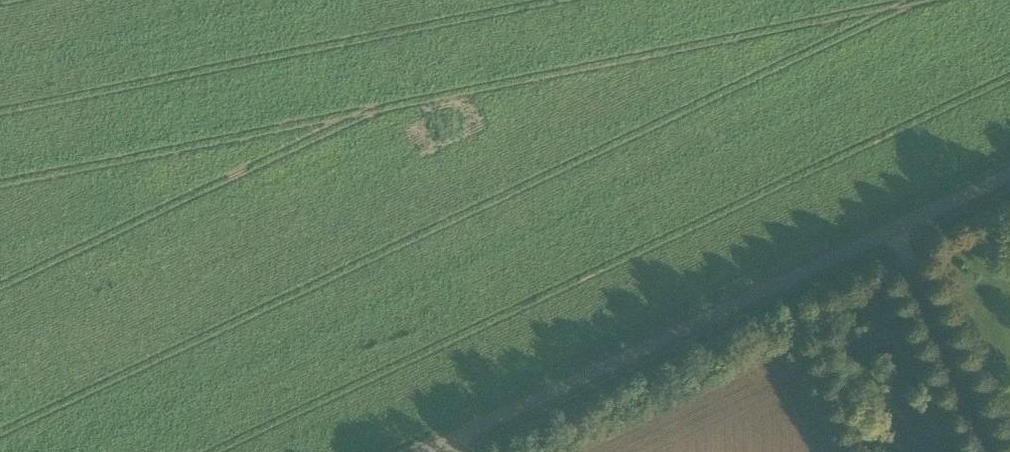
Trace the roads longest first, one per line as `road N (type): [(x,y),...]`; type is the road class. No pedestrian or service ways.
road 1 (unclassified): [(409,451),(1009,170)]

